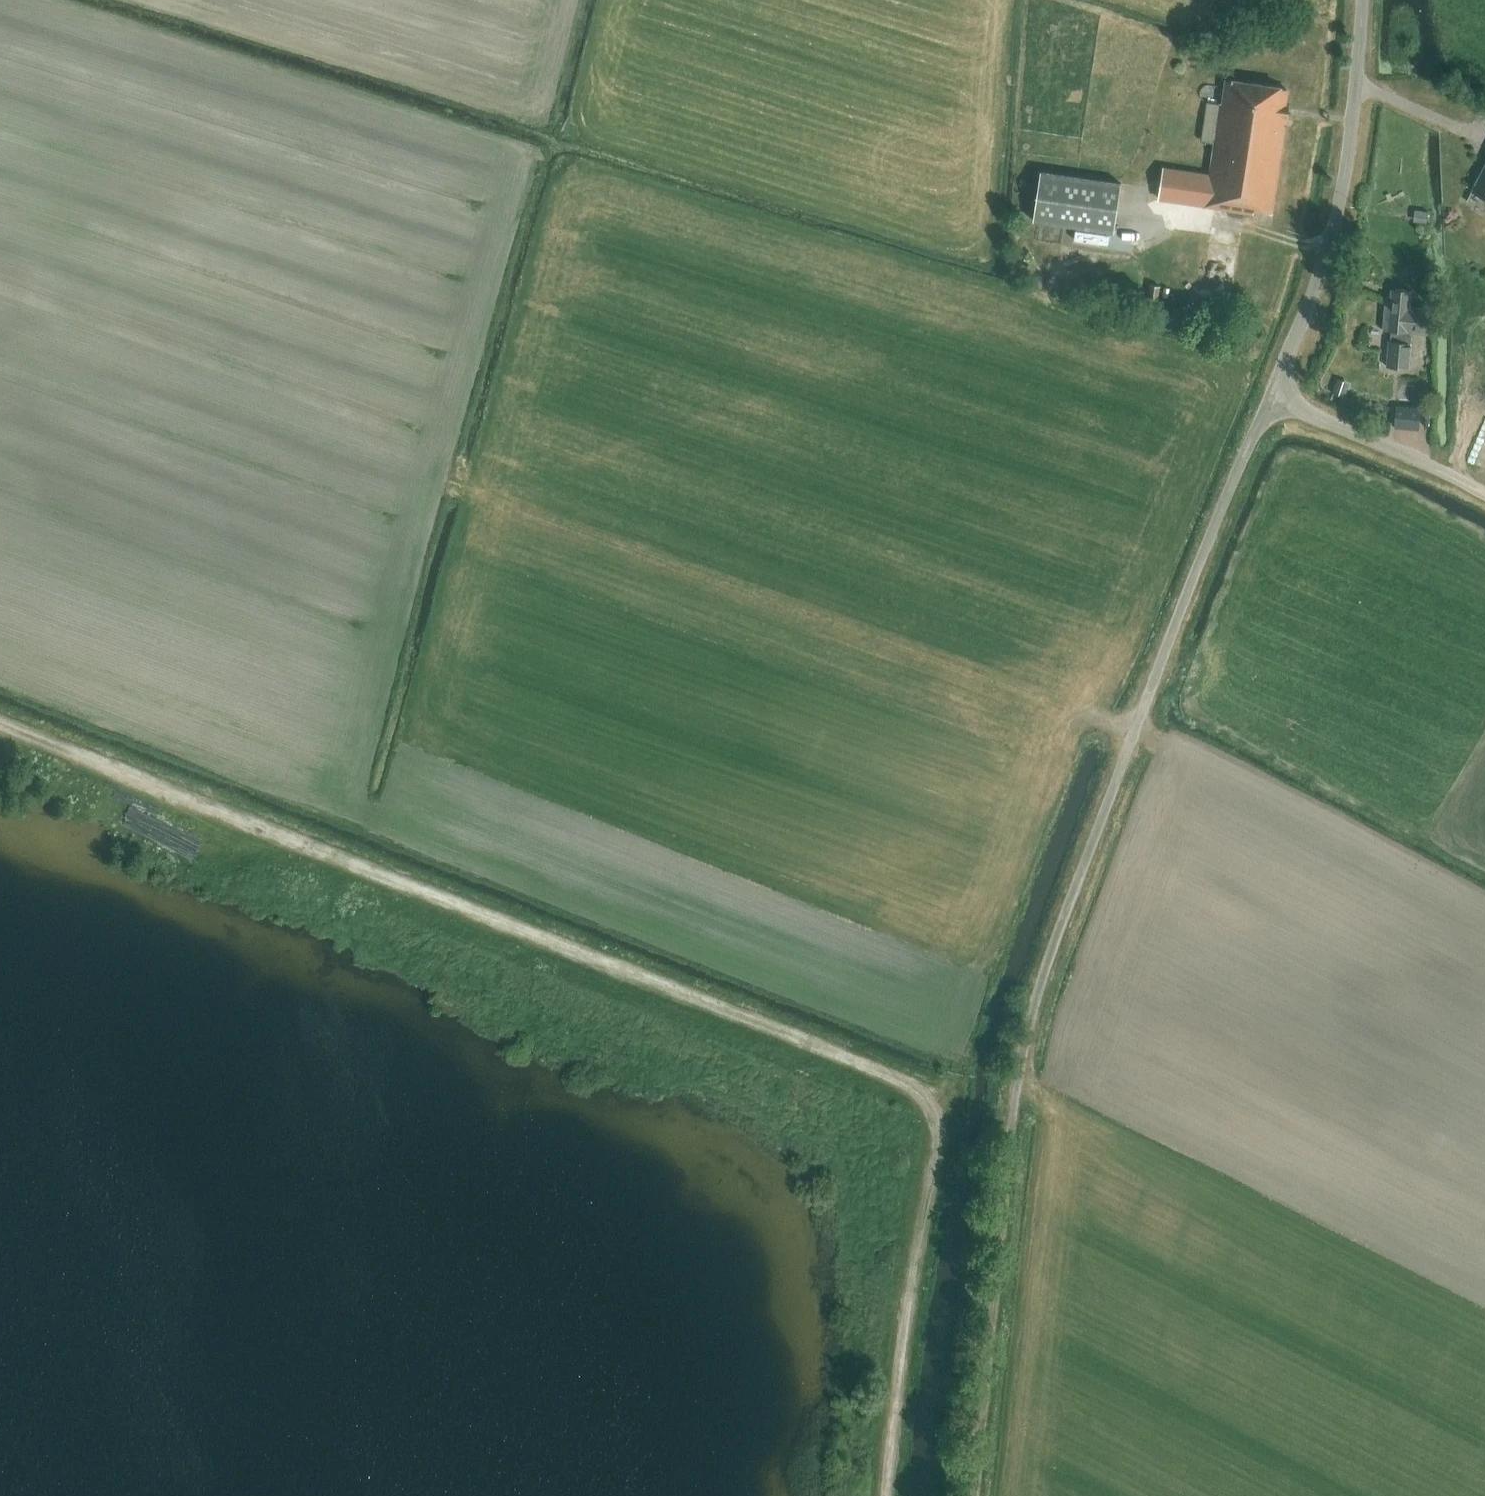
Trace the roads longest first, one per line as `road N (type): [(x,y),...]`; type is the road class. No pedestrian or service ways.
road 1 (unclassified): [(972,1495),(1015,1097),(1044,969),(1270,398)]
road 2 (unclassified): [(1270,398),(1335,237),(1362,0)]
road 3 (unclassified): [(1484,494),(1270,398)]

